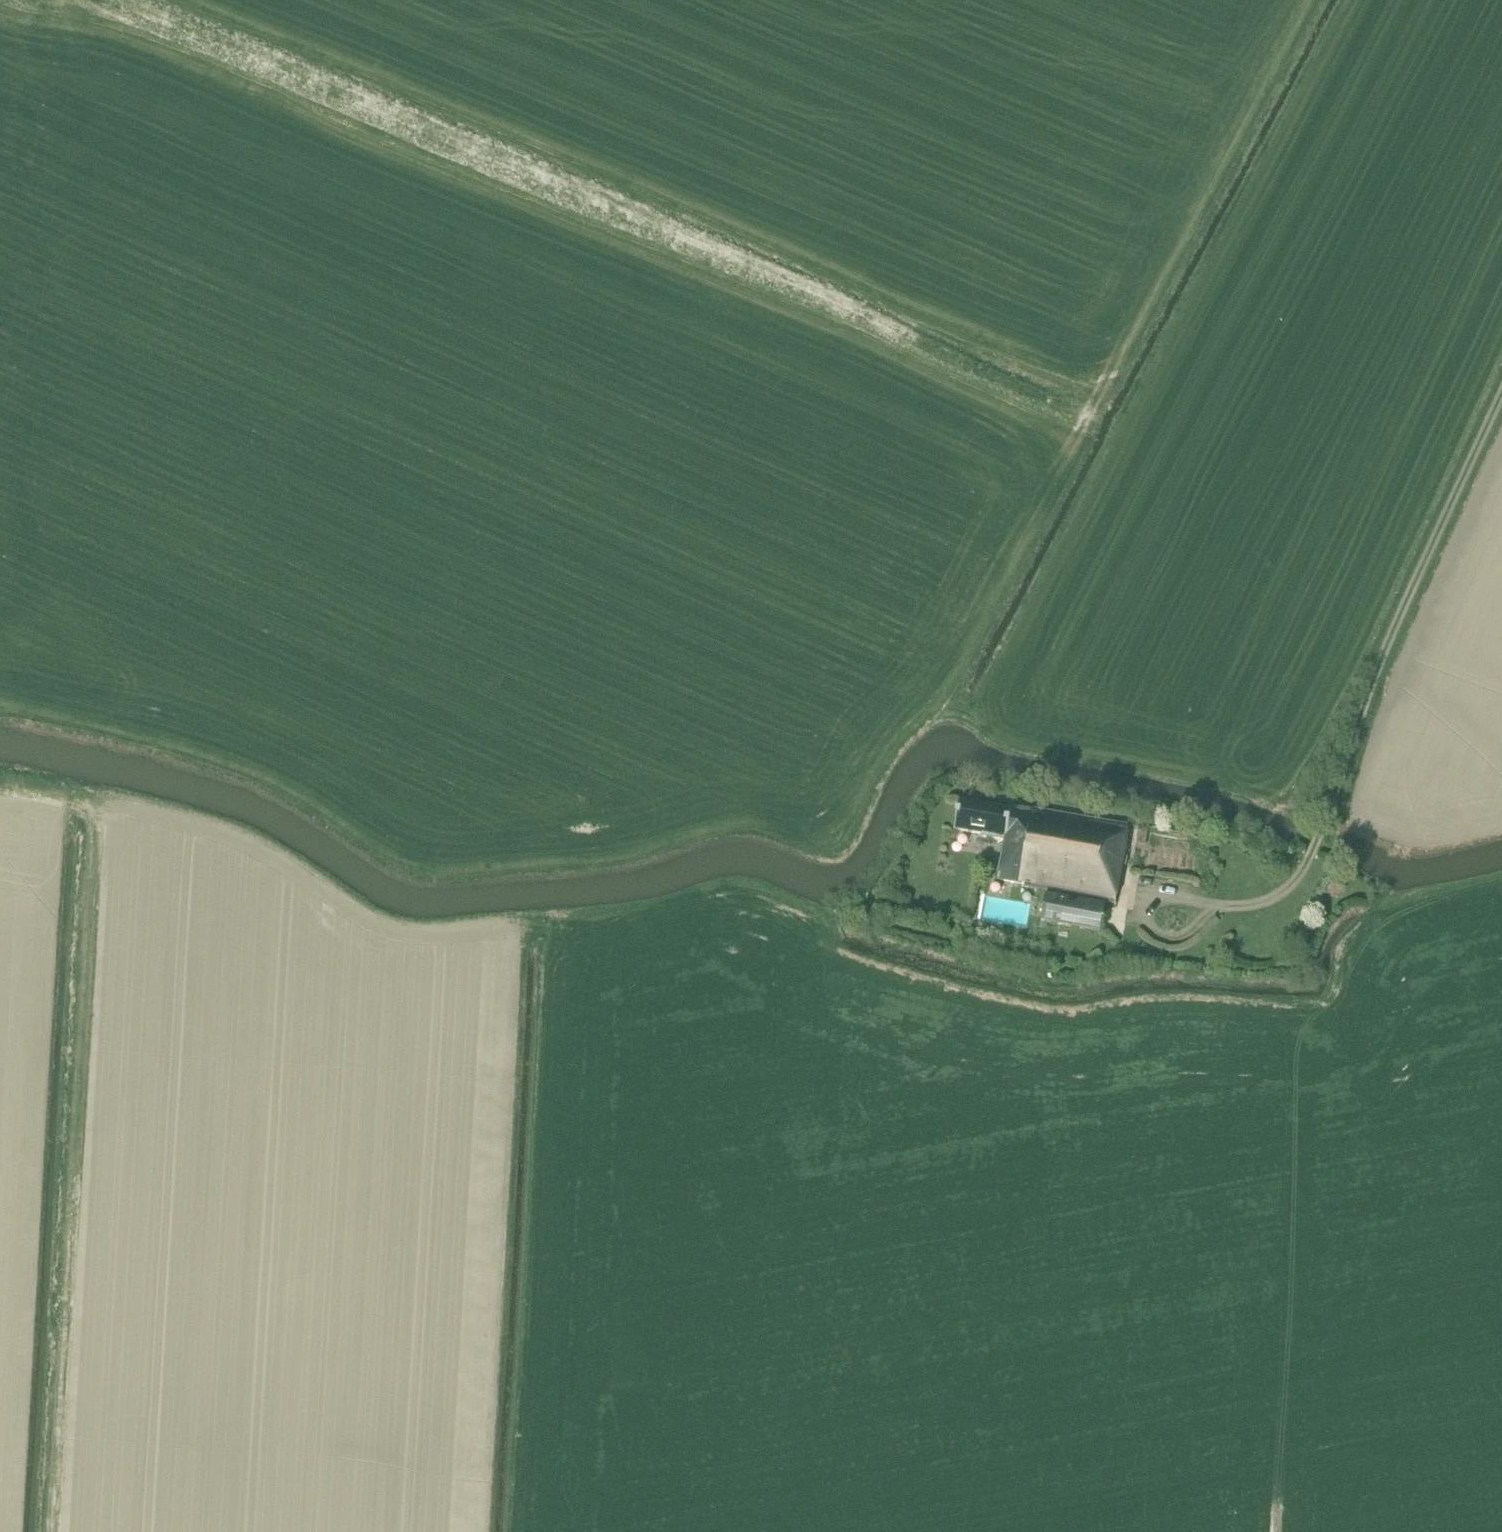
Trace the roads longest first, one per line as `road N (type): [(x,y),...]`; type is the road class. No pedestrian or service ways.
road 1 (track): [(1184,900),(1246,907),(1271,900),(1303,873),(1383,656),(1501,393)]
road 2 (track): [(0,338),(36,0)]

